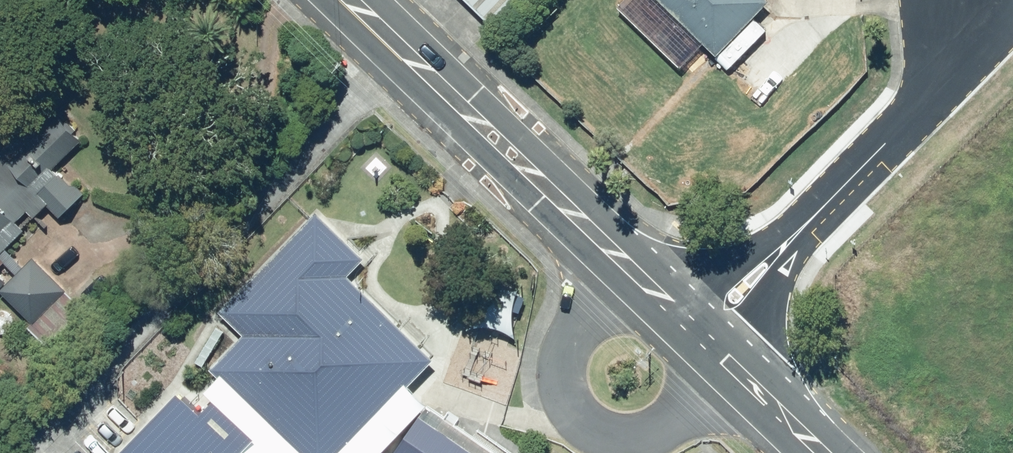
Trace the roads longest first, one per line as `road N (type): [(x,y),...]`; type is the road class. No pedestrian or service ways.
road 1 (primary): [(703,332),(656,297),(348,0)]
road 2 (residential): [(703,332),(908,117),(940,77),(970,0)]
road 3 (primary): [(820,452),(703,332)]

